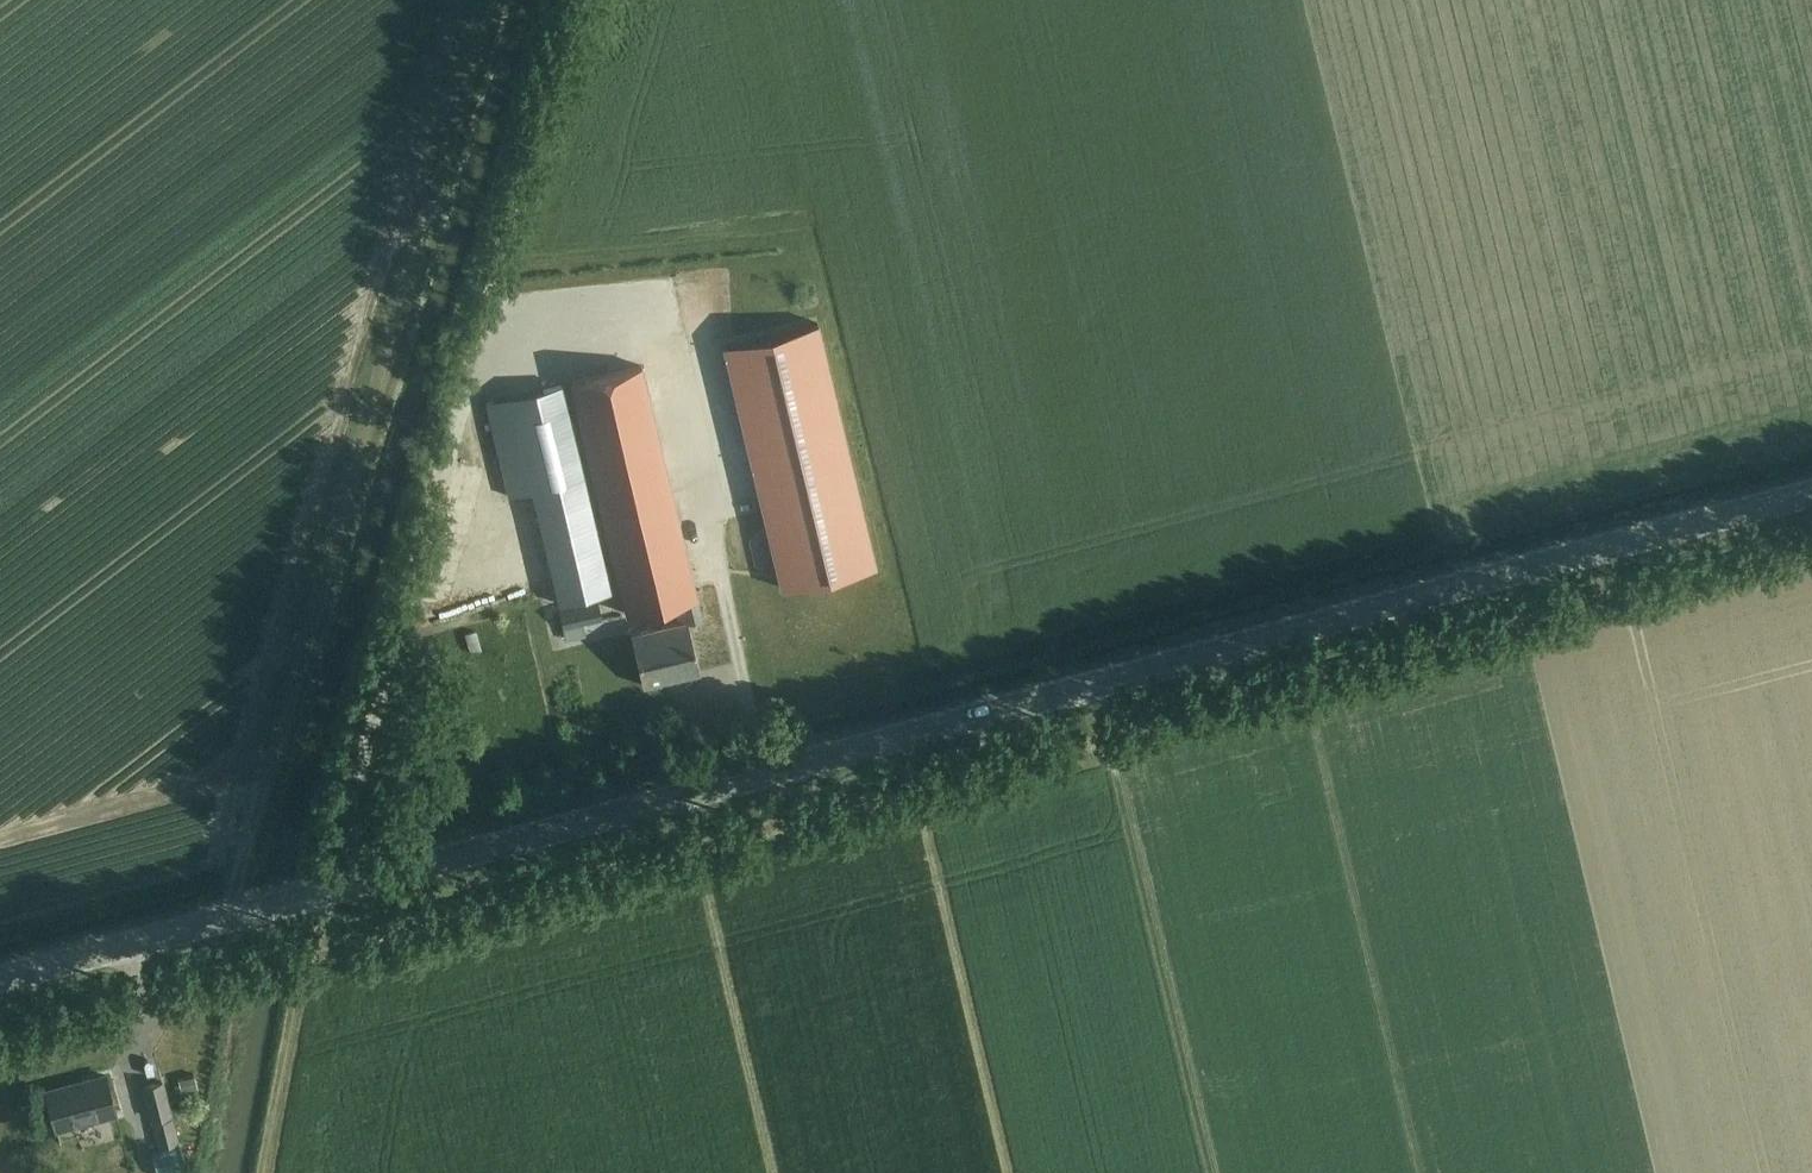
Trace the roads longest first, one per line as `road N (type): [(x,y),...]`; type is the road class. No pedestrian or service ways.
road 1 (secondary): [(0,981),(1811,497)]

